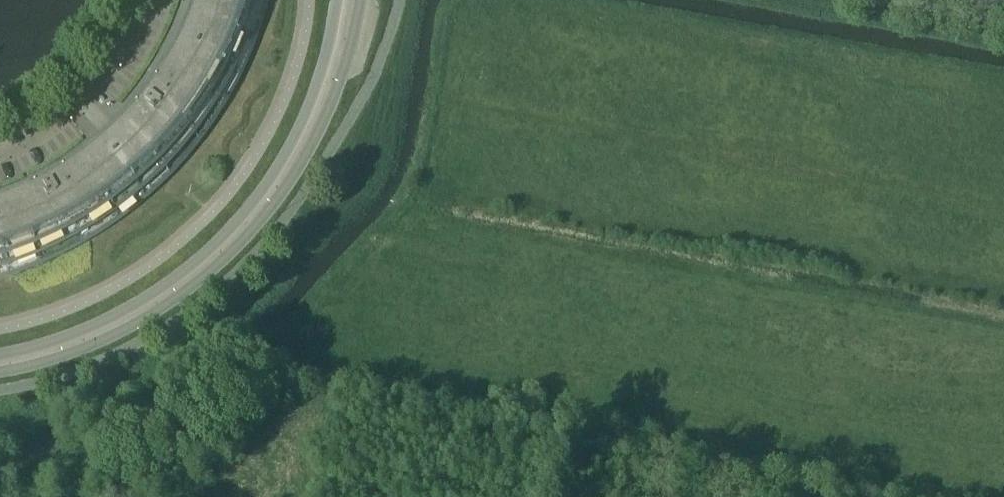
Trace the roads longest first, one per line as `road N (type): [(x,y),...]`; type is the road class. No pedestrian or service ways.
road 1 (tertiary): [(0,373),(123,331),(234,250),(314,142),(341,80),(361,0)]
road 2 (tertiary): [(337,0),(309,108),(240,220),(122,313),(0,356)]
road 3 (residential): [(0,153),(16,149),(90,85),(139,0)]

